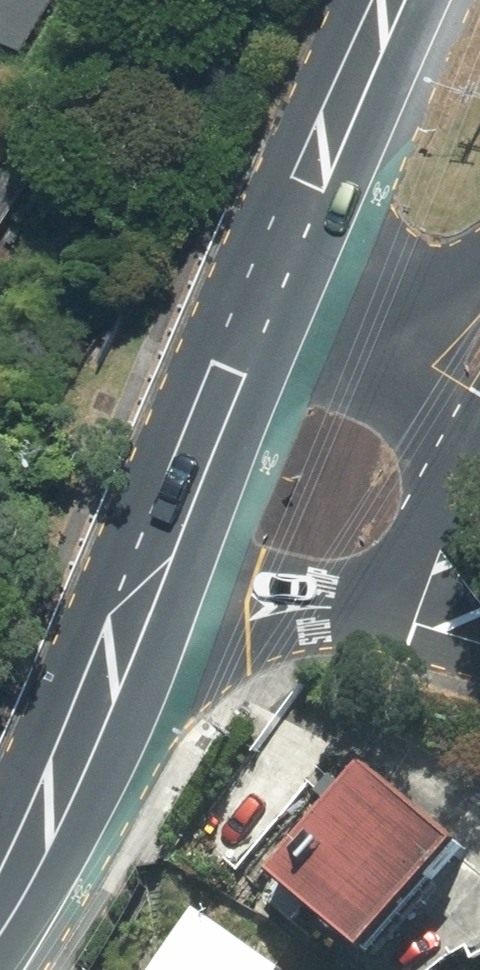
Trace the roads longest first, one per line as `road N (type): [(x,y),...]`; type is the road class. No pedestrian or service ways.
road 1 (secondary): [(253,314),(413,0)]
road 2 (secondary): [(0,896),(130,604)]
road 3 (secondary): [(130,604),(253,314)]
road 4 (tertiary): [(339,602),(281,612),(130,604)]
road 5 (residential): [(479,641),(339,602)]
road 6 (tertiary): [(356,342),(479,266)]
road 7 (tertiary): [(429,507),(399,558),(339,602)]
road 8 (tertiary): [(356,342),(401,369),(424,395),(439,438)]

